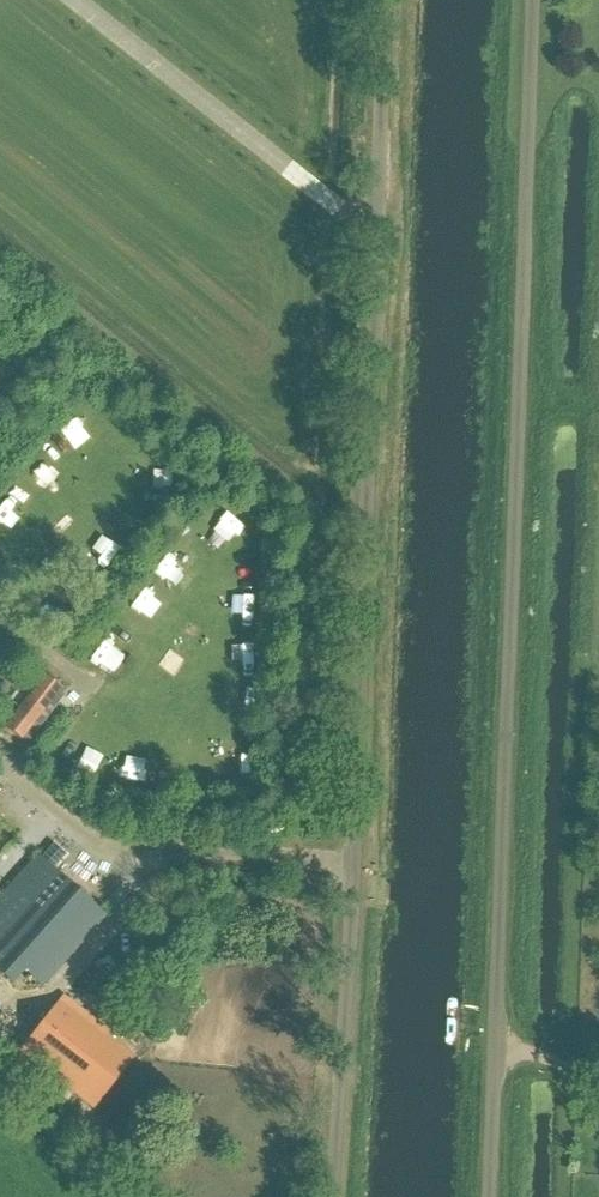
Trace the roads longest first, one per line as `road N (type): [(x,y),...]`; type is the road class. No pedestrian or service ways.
road 1 (unclassified): [(328,1196),(381,0)]
road 2 (unclassified): [(494,1196),(535,0)]

